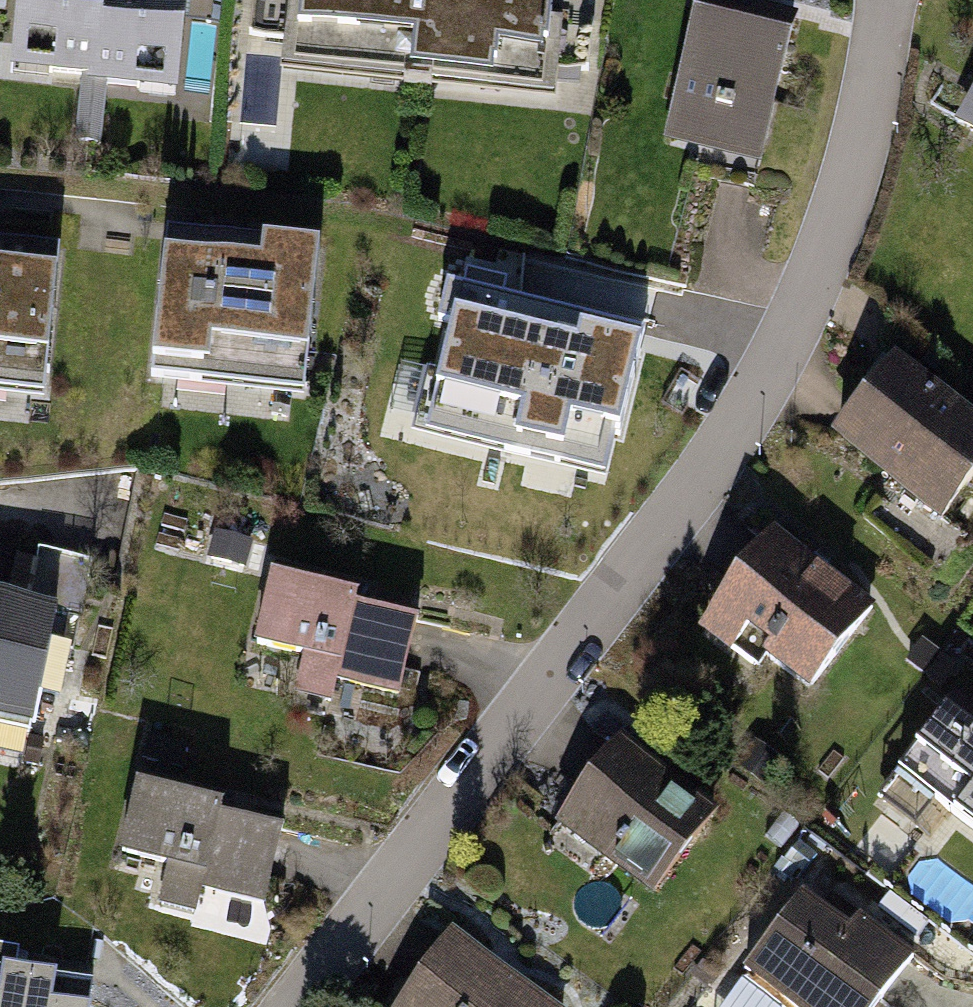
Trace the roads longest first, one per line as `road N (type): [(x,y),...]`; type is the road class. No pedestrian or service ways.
road 1 (residential): [(881,0),(866,117),(843,207),(768,374),(711,462),(292,1006)]

